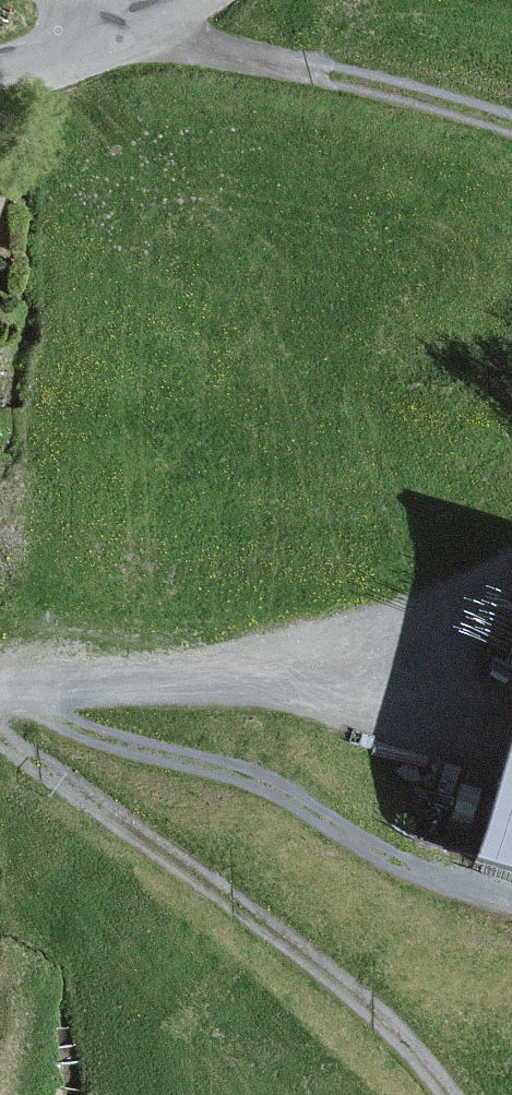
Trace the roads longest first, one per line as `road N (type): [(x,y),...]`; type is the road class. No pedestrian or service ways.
road 1 (track): [(0,726),(345,980),(436,1094)]
road 2 (track): [(0,688),(228,684),(399,697),(500,727)]
road 3 (track): [(145,0),(185,42),(445,100),(511,126)]
road 4 (unclassified): [(191,0),(52,59),(0,64)]

